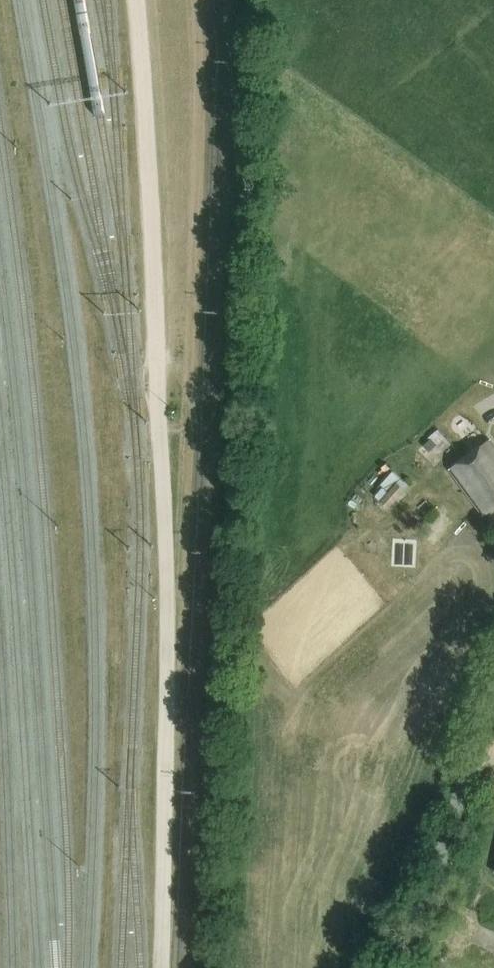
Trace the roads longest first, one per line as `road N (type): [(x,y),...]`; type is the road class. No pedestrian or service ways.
road 1 (unclassified): [(405,967),(493,692)]

